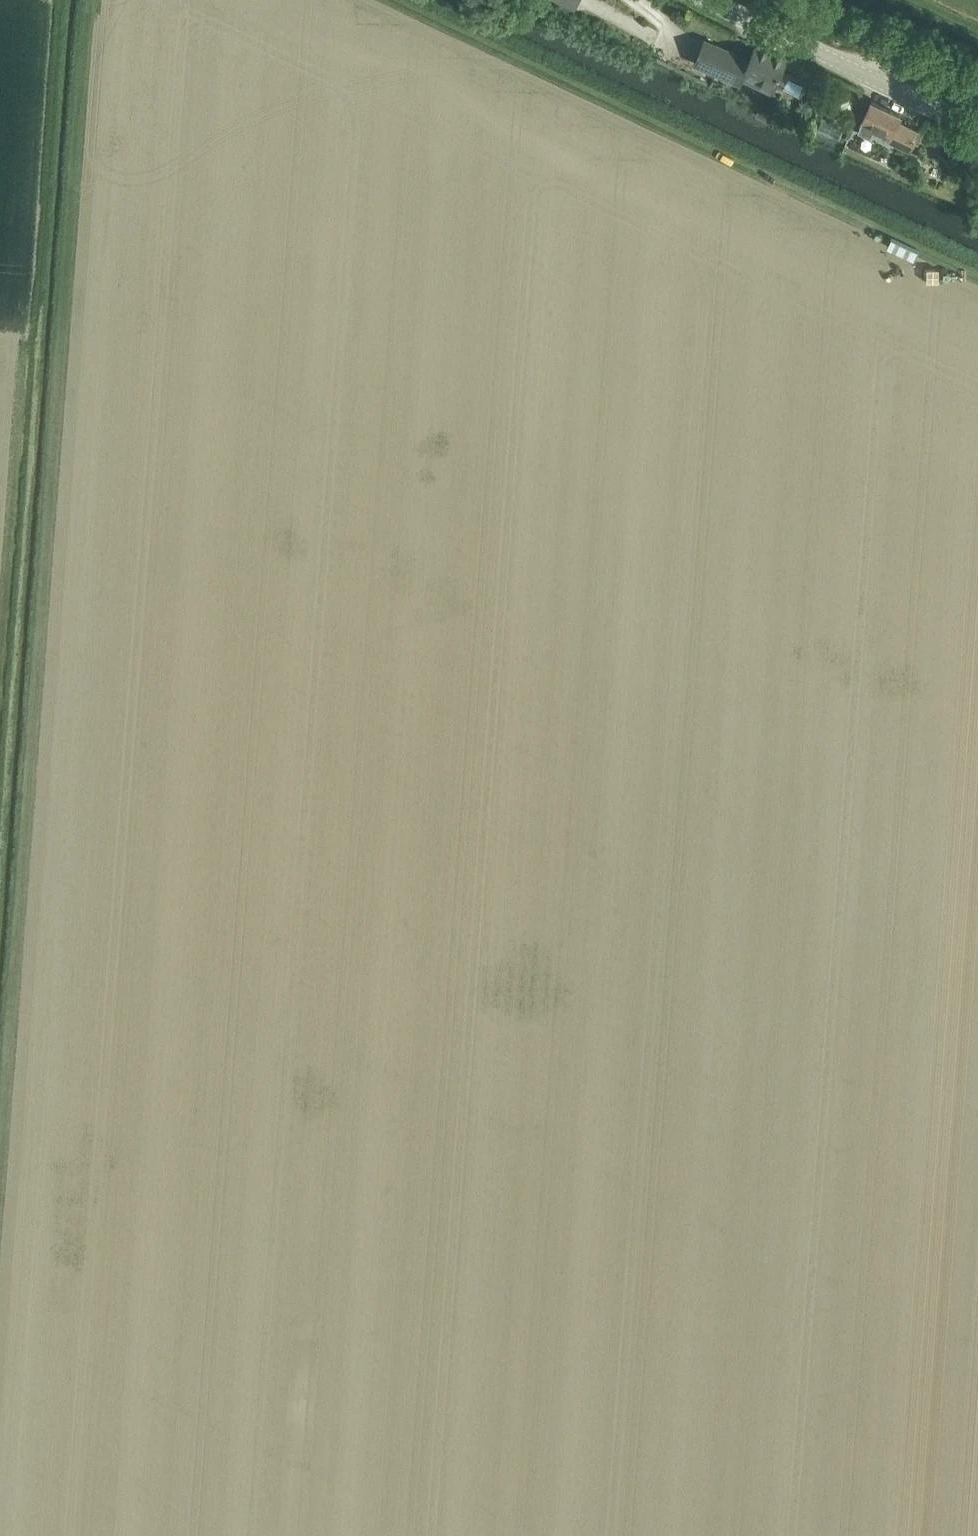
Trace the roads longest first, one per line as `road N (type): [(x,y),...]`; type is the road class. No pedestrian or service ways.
road 1 (track): [(93,0),(0,1183)]
road 2 (unclassified): [(977,129),(707,0)]

